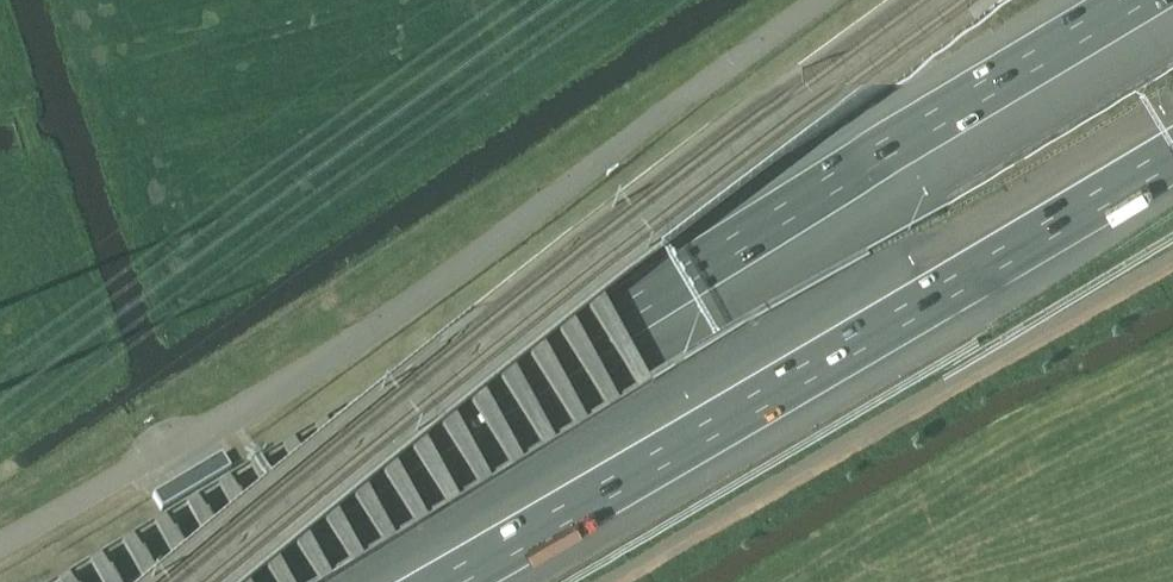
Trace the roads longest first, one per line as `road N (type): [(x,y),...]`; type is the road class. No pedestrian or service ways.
road 1 (motorway): [(1131,0),(144,581)]
road 2 (unclassified): [(828,0),(408,305),(0,548)]
road 3 (motorway): [(454,581),(1172,156)]

